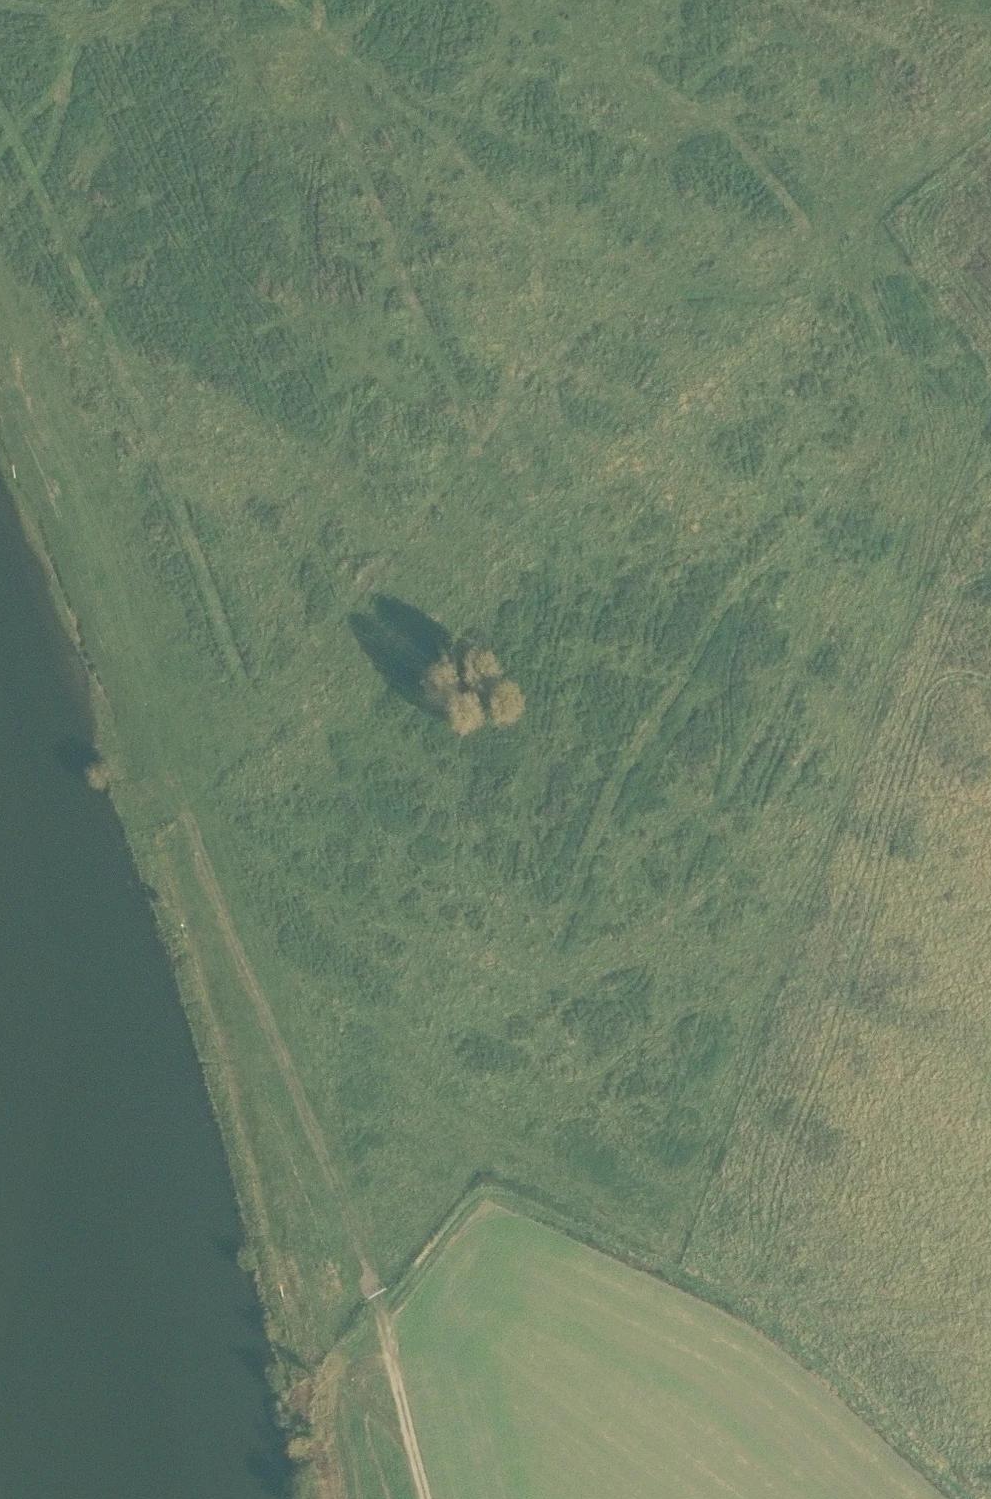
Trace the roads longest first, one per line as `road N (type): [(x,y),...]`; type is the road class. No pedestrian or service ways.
road 1 (track): [(418,1498),(381,1332),(320,1145),(188,837),(492,553),(990,137)]
road 2 (track): [(776,1340),(508,1205),(479,1214),(381,1332)]
road 3 (track): [(103,565),(188,837)]
road 4 (track): [(0,327),(103,565)]

